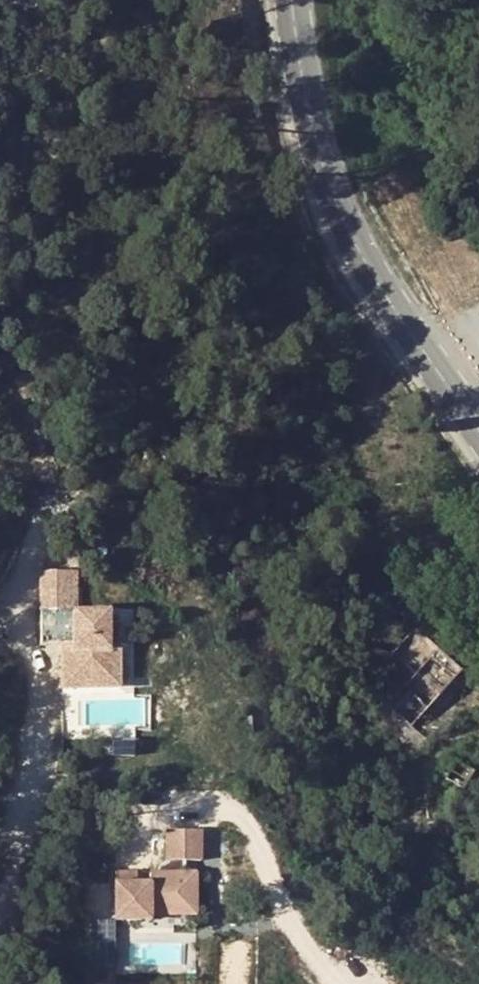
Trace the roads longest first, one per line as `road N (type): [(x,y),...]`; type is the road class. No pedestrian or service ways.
road 1 (primary): [(478,431),(356,257),(309,109),(298,0)]

